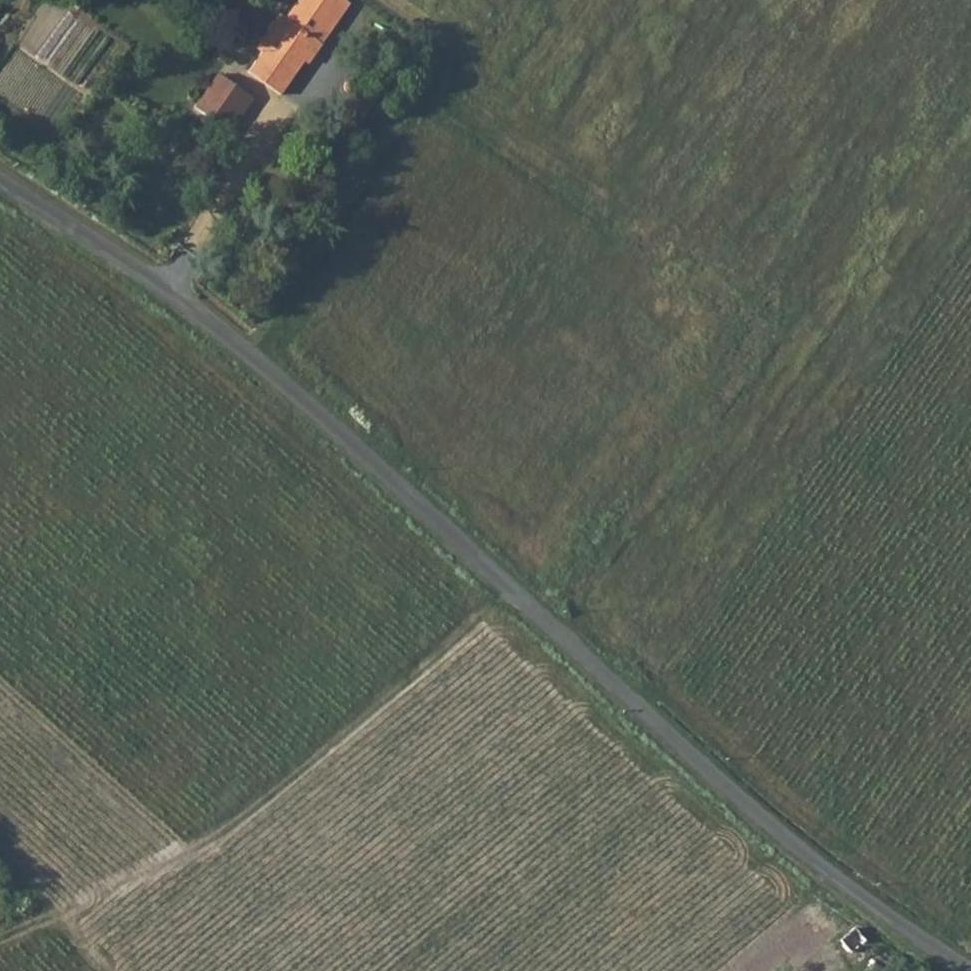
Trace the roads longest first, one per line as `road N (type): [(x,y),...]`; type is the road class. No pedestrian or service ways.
road 1 (unclassified): [(0,182),(245,354),(720,782),(962,970)]
road 2 (track): [(511,595),(210,843),(0,940)]

